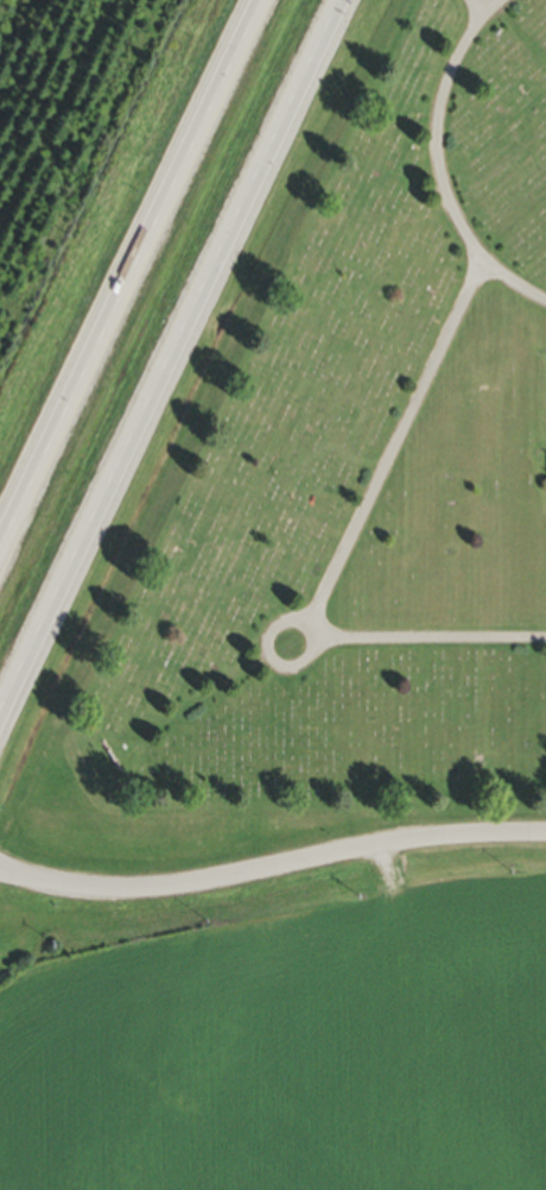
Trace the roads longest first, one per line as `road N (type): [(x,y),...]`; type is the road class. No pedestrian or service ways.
road 1 (trunk): [(0,711),(340,0)]
road 2 (trunk): [(251,0),(0,536)]
road 3 (residential): [(545,835),(412,840),(169,887),(52,883),(0,867)]

